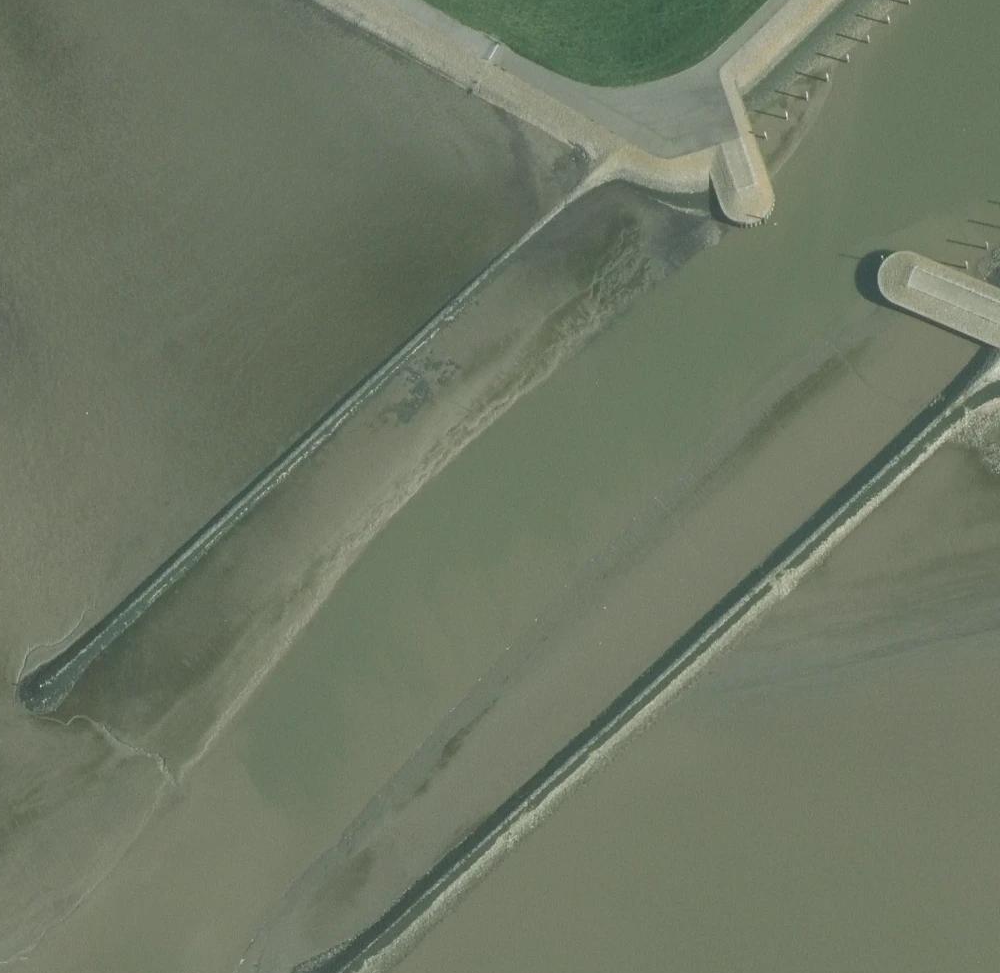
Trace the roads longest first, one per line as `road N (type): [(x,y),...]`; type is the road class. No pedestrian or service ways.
road 1 (track): [(787,0),(686,90),(609,105),(567,96),(393,0)]

